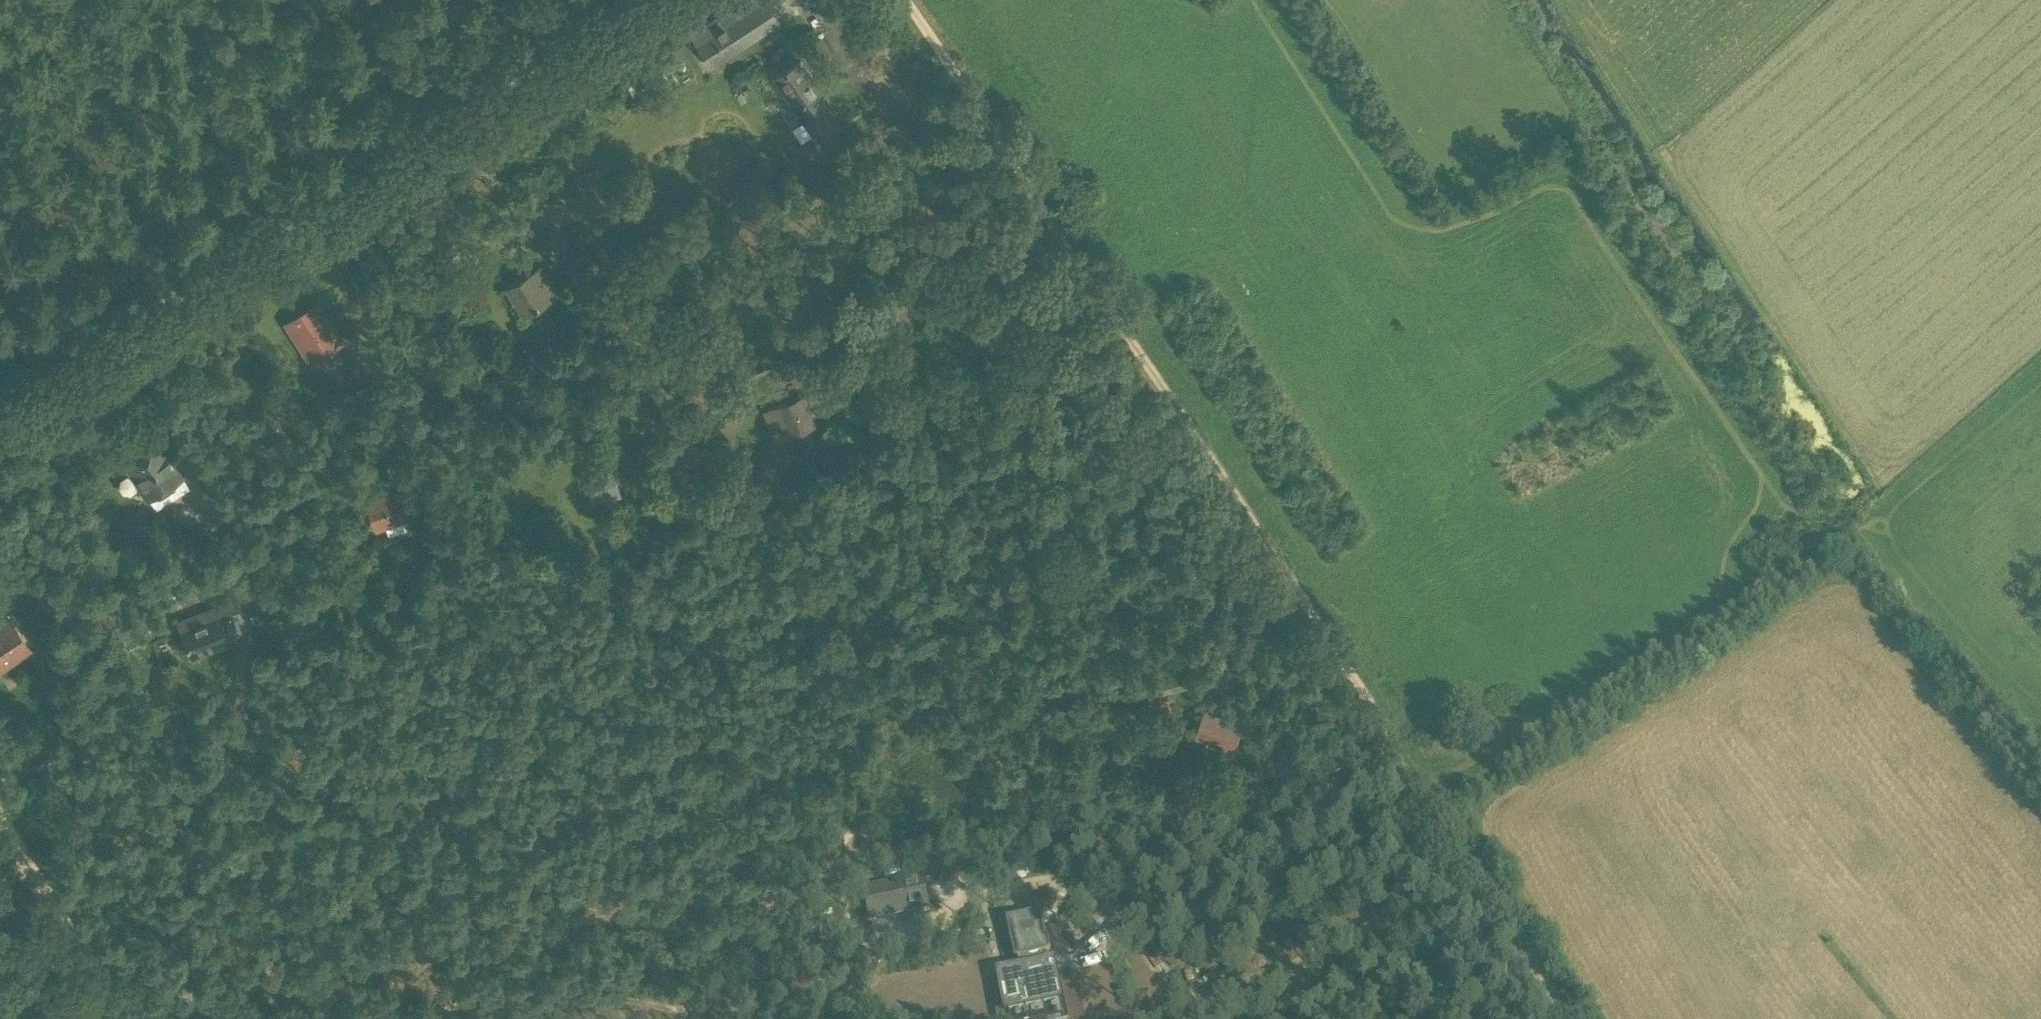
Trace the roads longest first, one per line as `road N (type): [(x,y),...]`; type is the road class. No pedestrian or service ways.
road 1 (track): [(1564,1018),(897,0)]
road 2 (track): [(0,422),(651,0)]
road 3 (track): [(134,1018),(0,810)]

